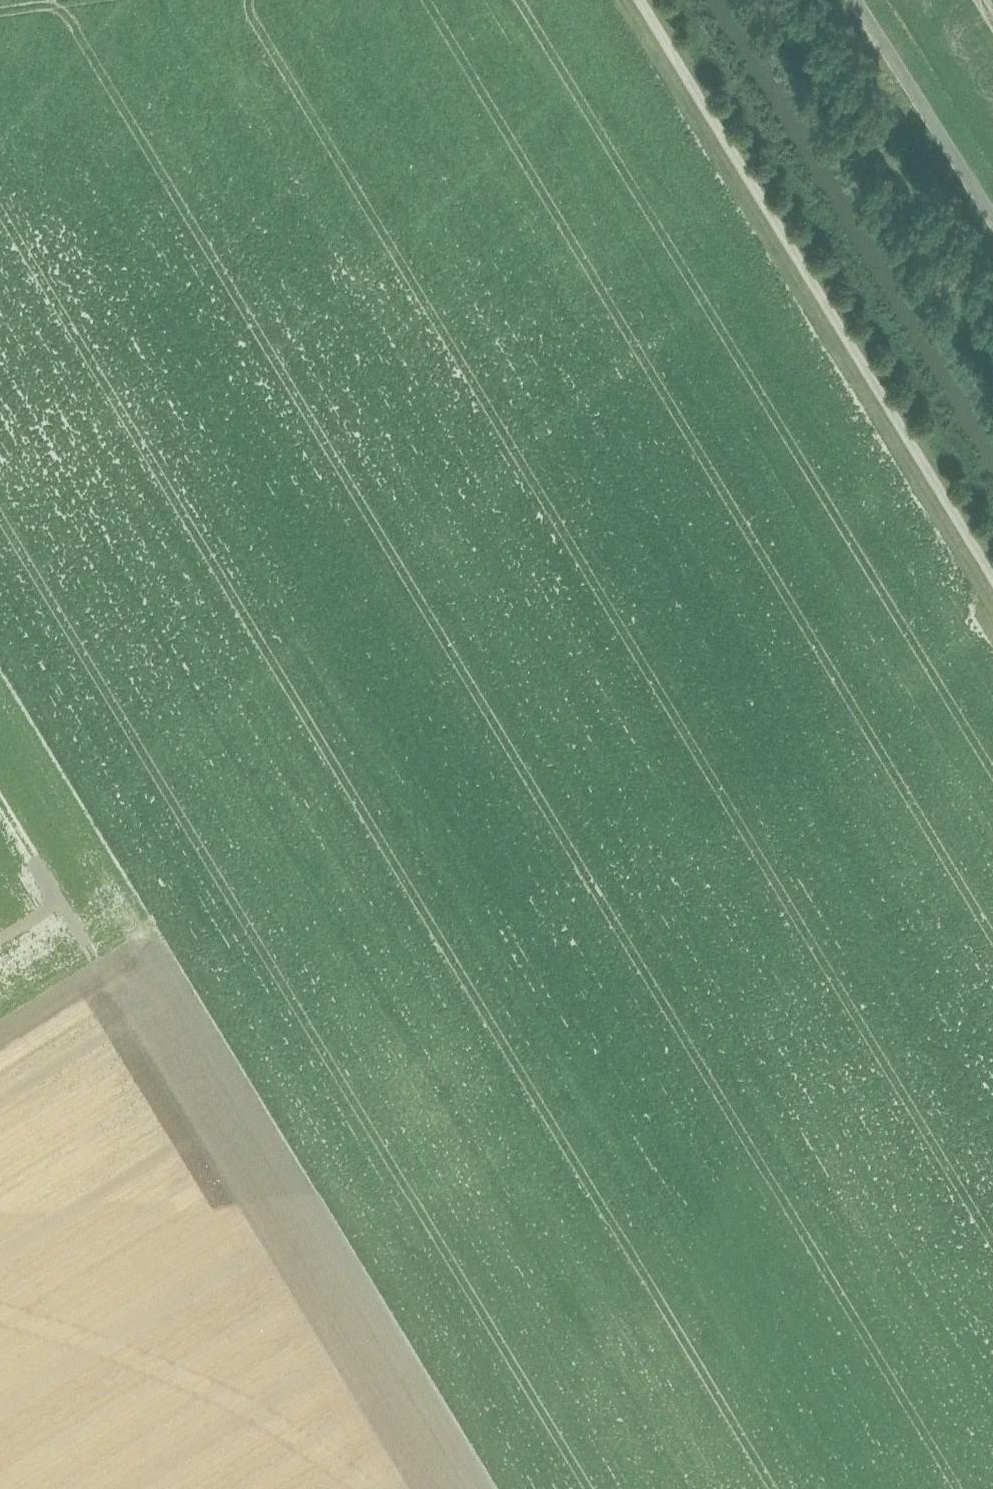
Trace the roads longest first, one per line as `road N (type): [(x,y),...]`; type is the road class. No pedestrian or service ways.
road 1 (unclassified): [(992,577),(639,0)]
road 2 (unclassified): [(992,215),(858,0)]

